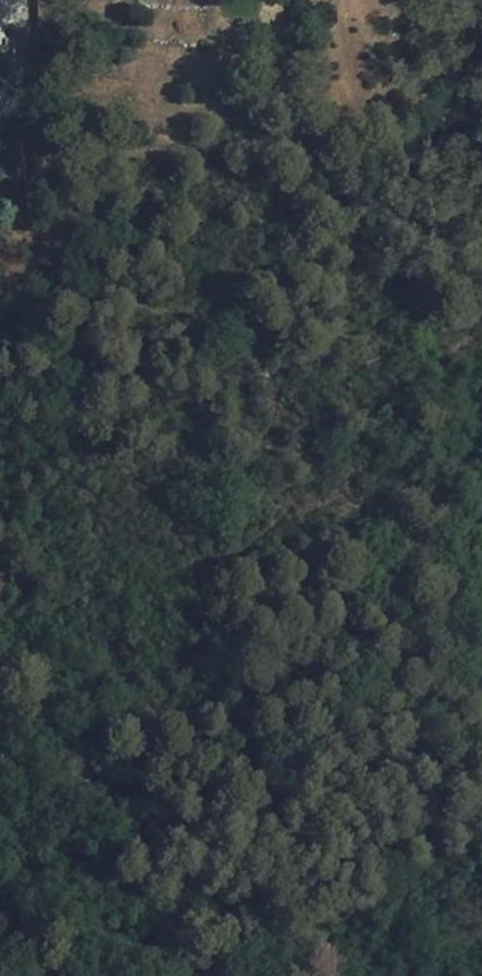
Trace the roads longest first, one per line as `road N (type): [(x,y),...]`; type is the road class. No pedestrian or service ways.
road 1 (residential): [(31,0),(42,120)]

